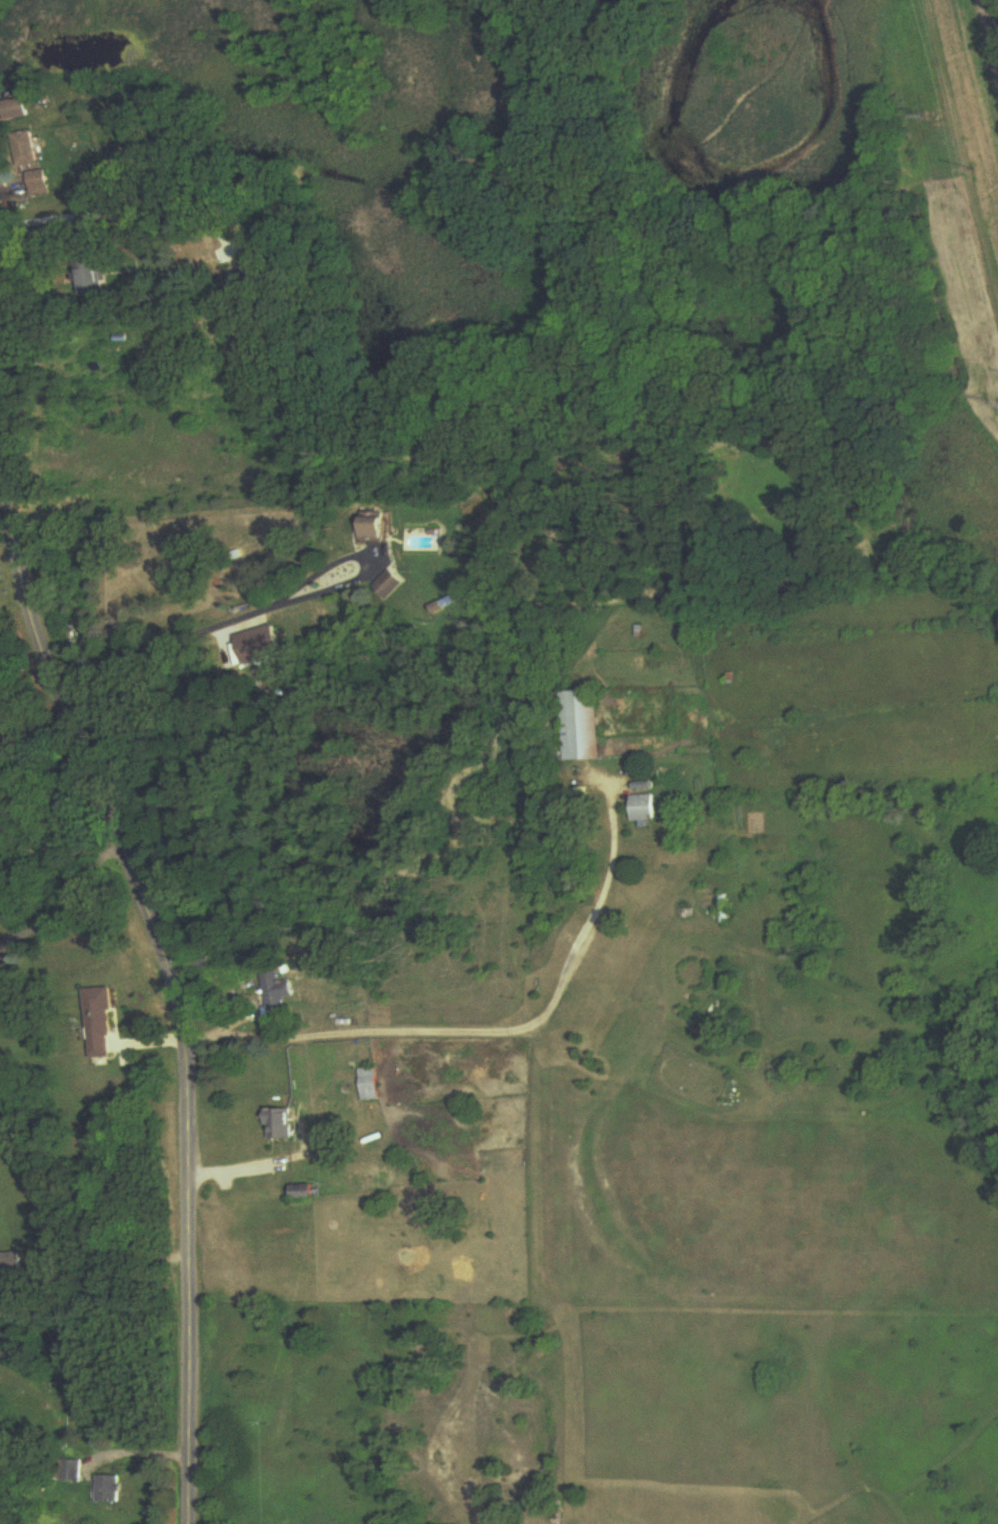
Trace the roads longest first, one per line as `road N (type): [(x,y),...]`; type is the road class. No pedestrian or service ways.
road 1 (residential): [(190,1523),(196,1105),(189,1006),(54,669),(0,473)]

